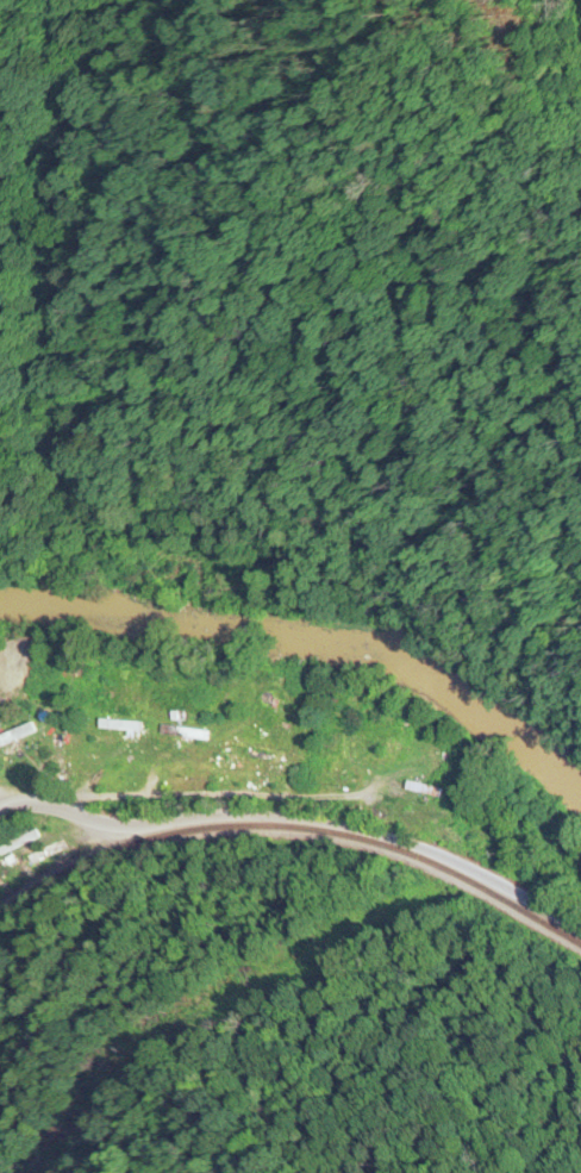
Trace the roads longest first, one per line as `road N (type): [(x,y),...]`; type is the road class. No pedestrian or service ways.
road 1 (tertiary): [(0,807),(8,801),(93,825),(248,813),(331,826),(513,893),(580,933)]

